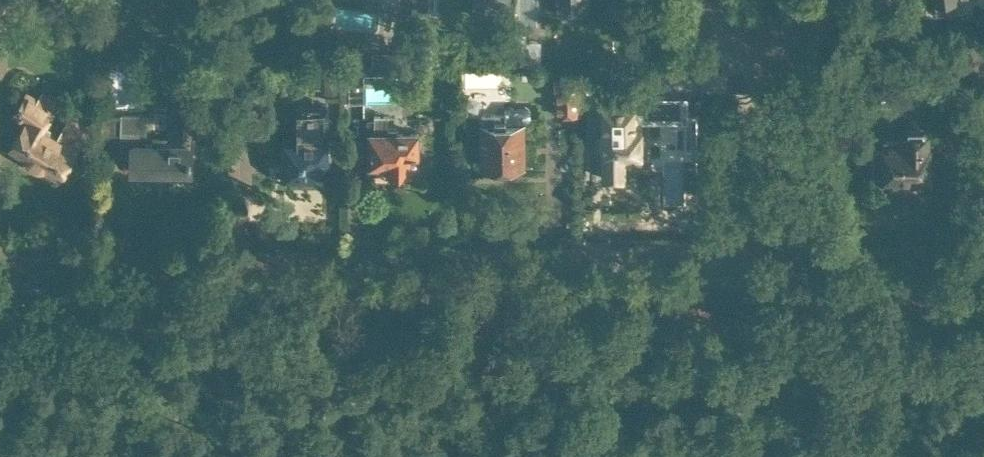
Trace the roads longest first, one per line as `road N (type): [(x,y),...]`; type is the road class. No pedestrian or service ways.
road 1 (tertiary): [(0,298),(84,291),(722,293)]
road 2 (tertiary): [(815,293),(983,294)]

